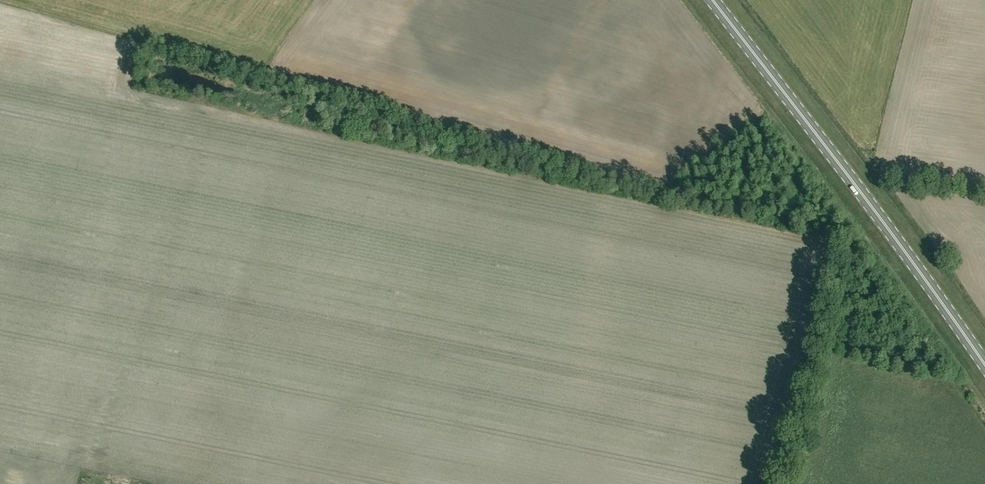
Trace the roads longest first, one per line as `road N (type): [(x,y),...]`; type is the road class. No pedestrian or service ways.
road 1 (primary): [(984,359),(915,255),(717,0)]

